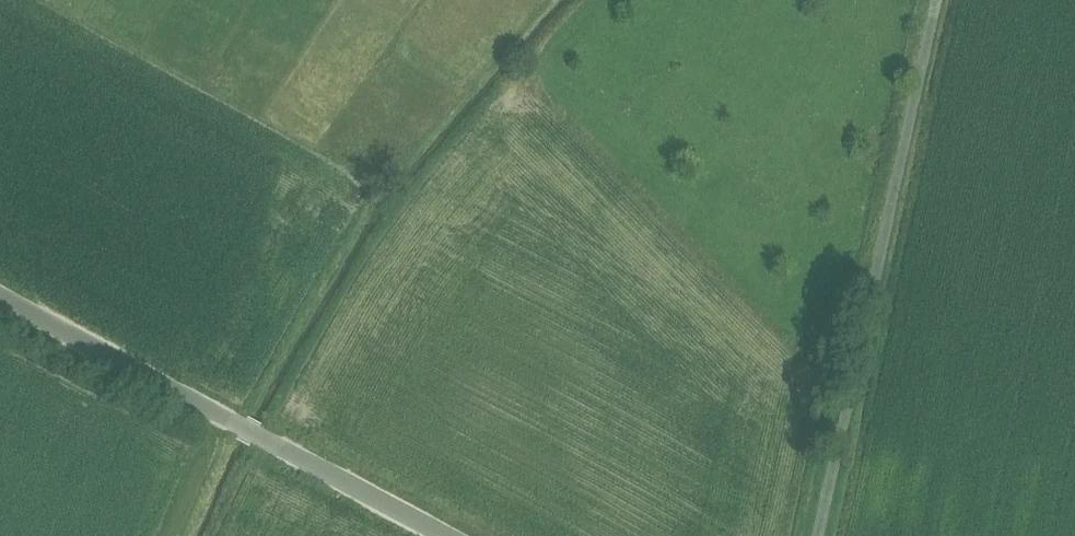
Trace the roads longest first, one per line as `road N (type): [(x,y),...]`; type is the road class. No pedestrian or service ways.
road 1 (residential): [(955,0),(821,535)]
road 2 (unclassified): [(447,535),(0,295)]

